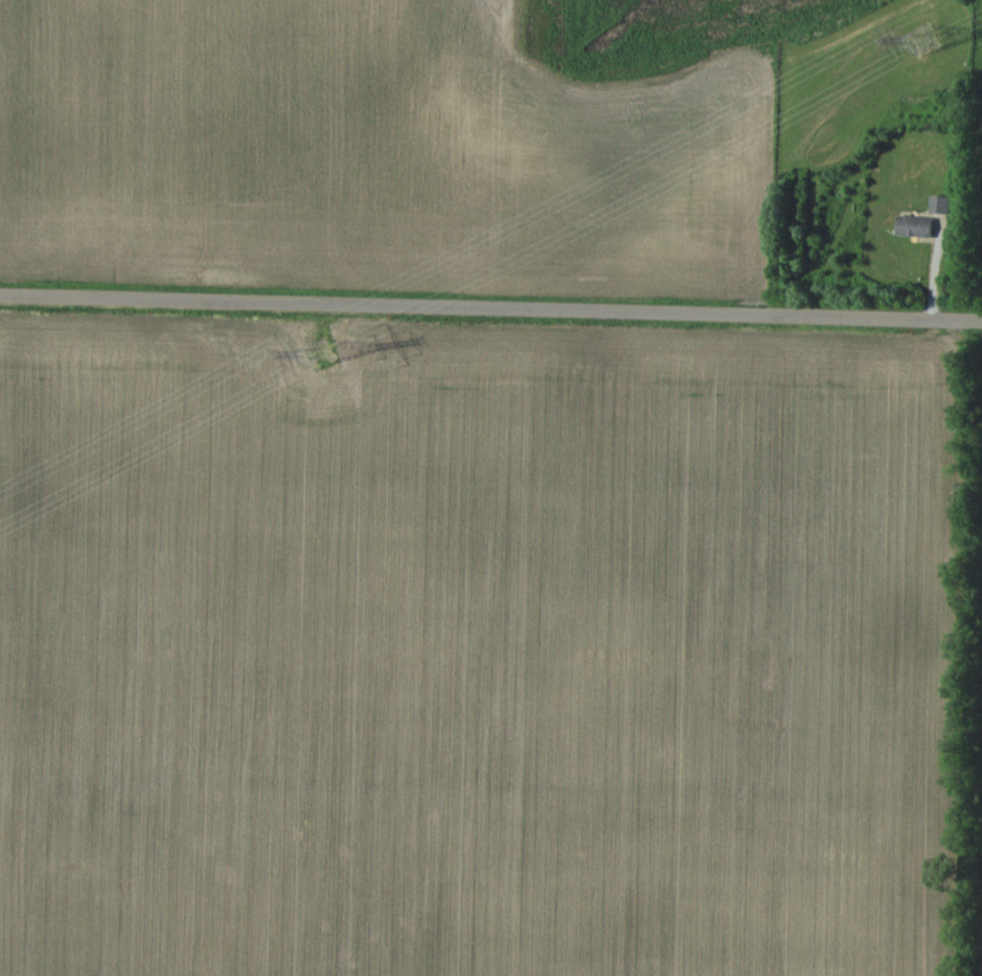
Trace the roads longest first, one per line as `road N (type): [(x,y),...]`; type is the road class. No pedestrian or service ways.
road 1 (residential): [(981,318),(0,295)]

